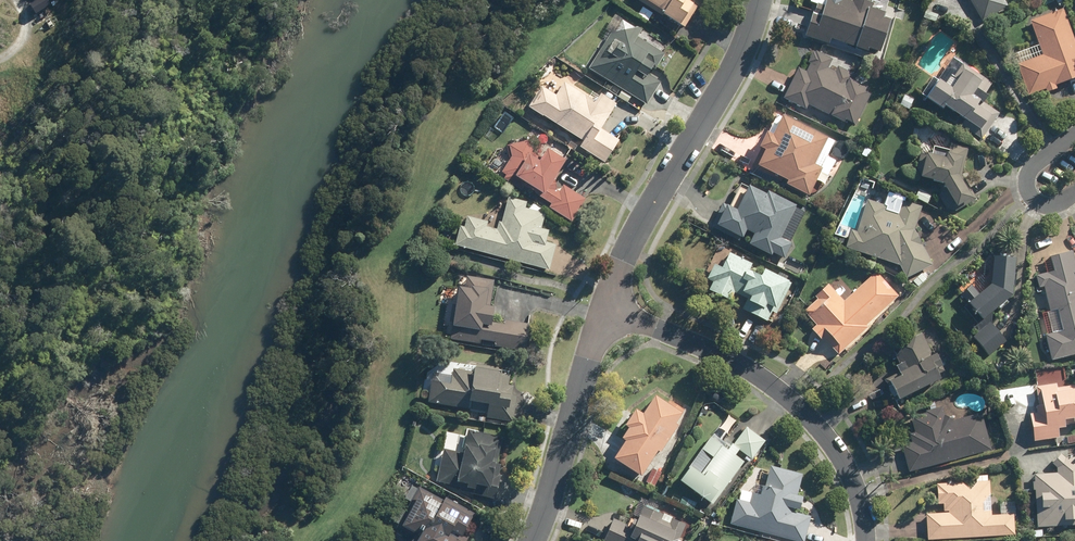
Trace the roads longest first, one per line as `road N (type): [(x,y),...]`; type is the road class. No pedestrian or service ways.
road 1 (residential): [(866,540),(850,469),(822,429),(719,354),(606,312)]
road 2 (residential): [(606,312),(635,241),(738,57),(757,0)]
road 3 (residential): [(531,540),(606,312)]

